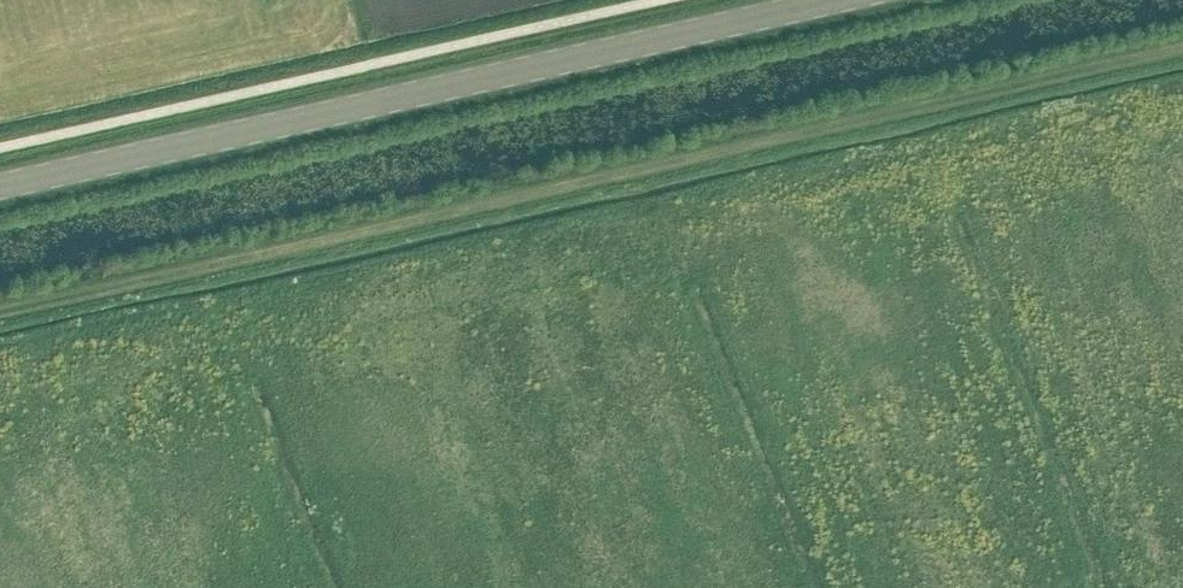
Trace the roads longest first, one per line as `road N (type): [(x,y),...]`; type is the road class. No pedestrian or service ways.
road 1 (track): [(0,311),(1182,47)]
road 2 (tertiary): [(844,0),(0,186)]

